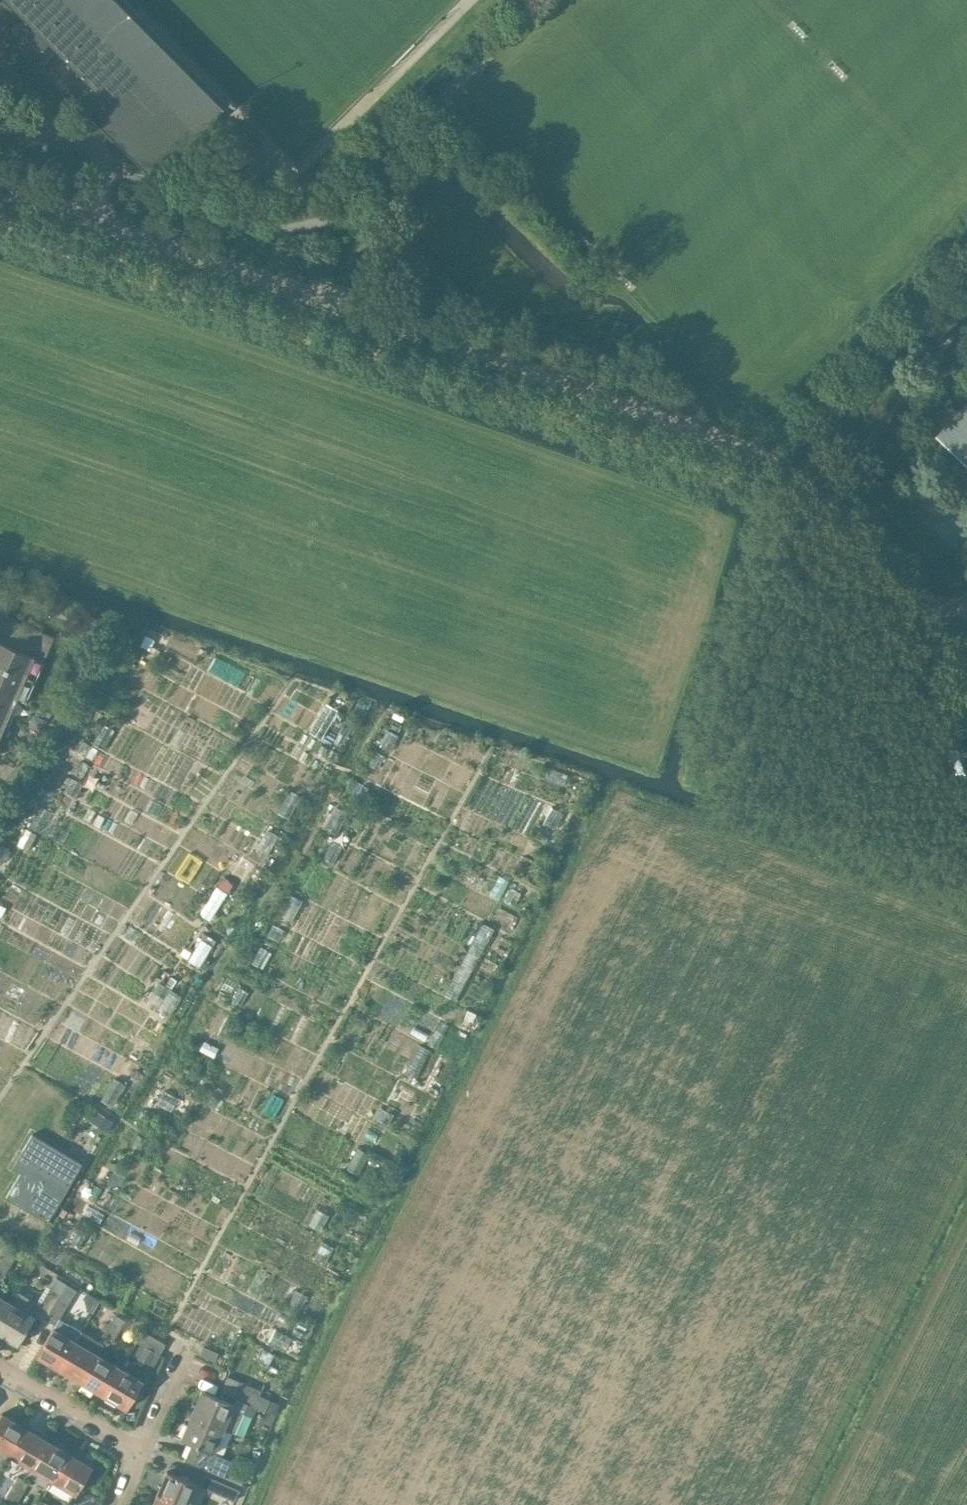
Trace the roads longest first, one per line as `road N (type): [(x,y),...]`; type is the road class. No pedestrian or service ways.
road 1 (unclassified): [(966,676),(868,540),(727,443),(0,189)]
road 2 (residential): [(0,1375),(141,1453),(118,1504)]

